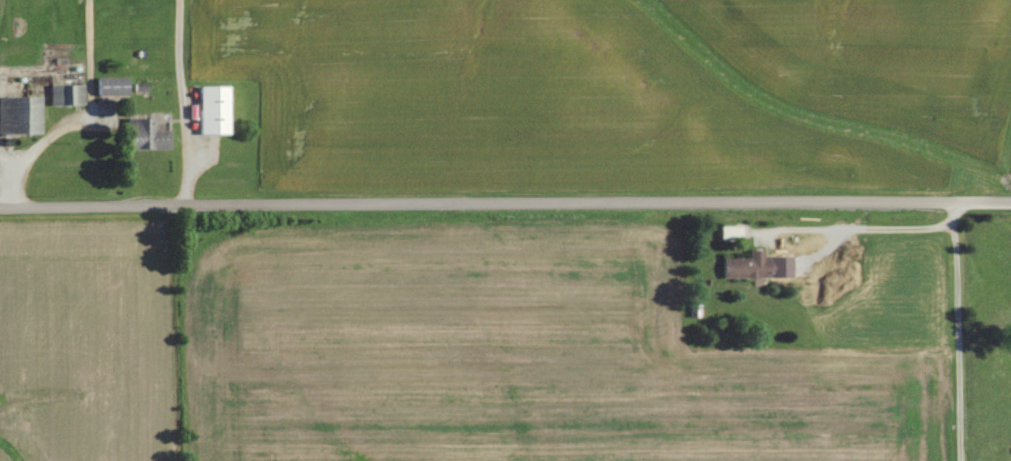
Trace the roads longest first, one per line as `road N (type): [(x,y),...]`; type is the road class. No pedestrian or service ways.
road 1 (tertiary): [(0,213),(1010,205)]
road 2 (residential): [(953,206),(965,460)]

